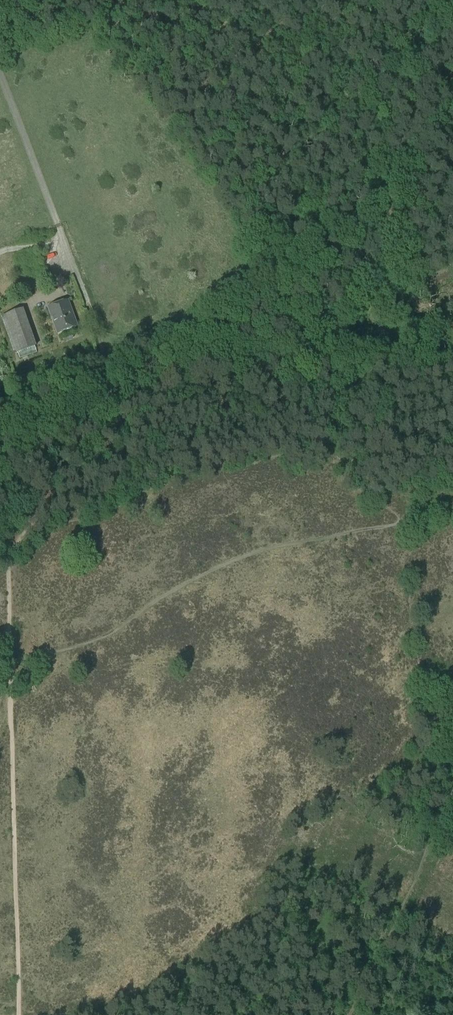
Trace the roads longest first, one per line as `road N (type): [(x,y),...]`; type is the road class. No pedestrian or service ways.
road 1 (track): [(19,1014),(10,660)]
road 2 (track): [(110,406),(180,377),(285,358),(358,333),(381,330),(388,340)]
road 3 (track): [(10,660),(12,548),(77,471),(110,406)]
road 4 (track): [(452,790),(349,1014)]

